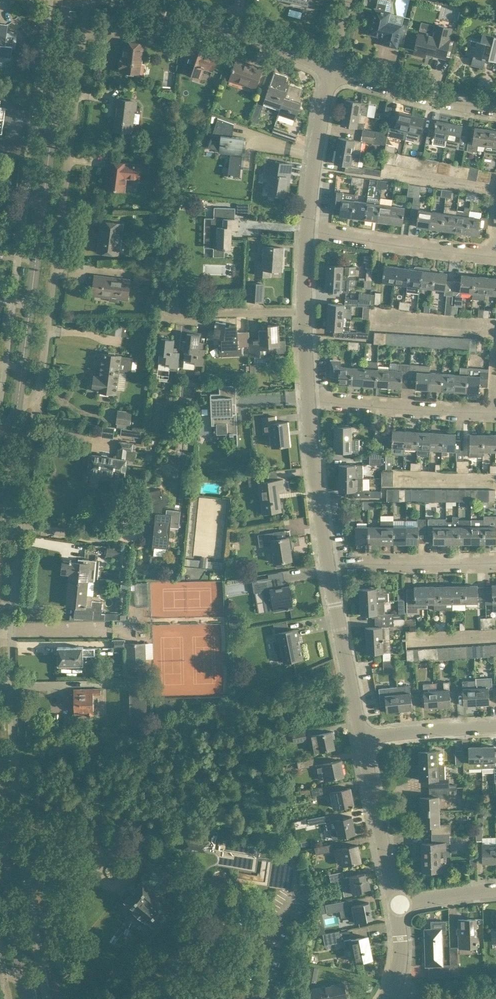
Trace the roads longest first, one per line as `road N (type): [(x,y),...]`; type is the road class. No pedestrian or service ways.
road 1 (unclassified): [(11,398),(35,388),(88,0)]
road 2 (tertiary): [(11,398),(68,0)]
road 3 (unclassified): [(332,70),(113,0)]
road 4 (unclassified): [(495,252),(305,226)]
road 5 (unclassified): [(495,406),(307,397)]
road 6 (unclassified): [(362,735),(330,562)]
road 7 (unclassified): [(396,906),(362,735)]
road 8 (unclassified): [(495,109),(332,70)]
road 9 (unclassified): [(330,562),(307,397)]
road 10 (unclassified): [(330,562),(495,558)]
road 11 (unclassified): [(305,226),(332,70)]
road 12 (tertiary): [(24,975),(0,824)]
road 13 (unclassified): [(163,314),(303,312)]
road 14 (unclassified): [(362,735),(495,725)]

